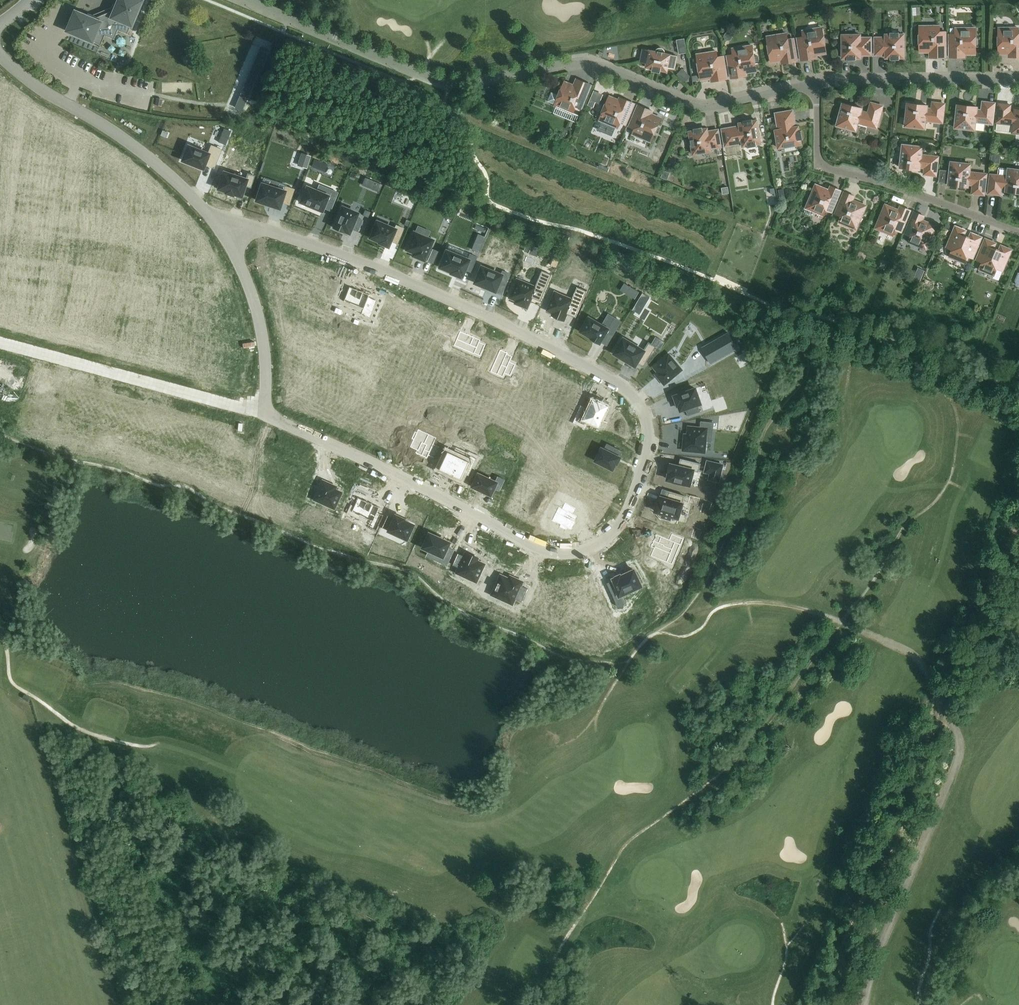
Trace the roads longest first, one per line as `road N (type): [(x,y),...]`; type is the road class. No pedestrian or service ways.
road 1 (residential): [(223,228),(271,232),(355,258),(558,347),(629,393),(645,415),(648,450),(617,533),(561,555),(262,414)]
road 2 (residential): [(816,84),(703,110),(578,58),(448,85),(244,0)]
road 3 (residential): [(816,84),(818,146),(829,170),(1018,233)]
road 4 (residential): [(0,52),(42,90),(135,148),(223,228)]
road 5 (residential): [(0,347),(262,414)]
road 6 (residential): [(1018,81),(816,84)]
road 7 (residential): [(223,228),(253,290),(267,363),(262,414)]

